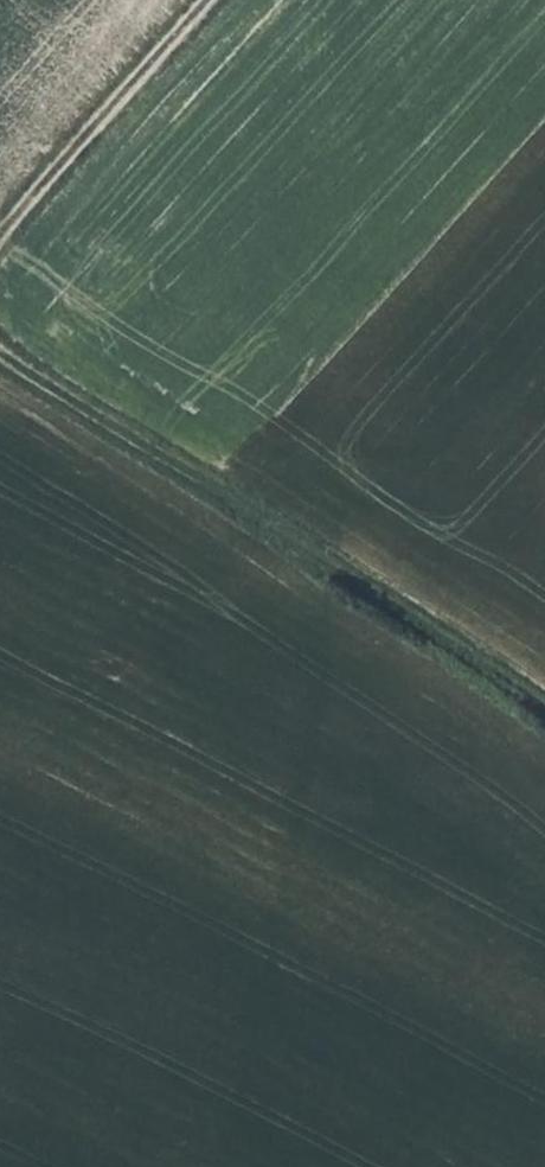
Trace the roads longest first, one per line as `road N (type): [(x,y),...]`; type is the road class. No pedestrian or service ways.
road 1 (track): [(0,334),(544,717)]
road 2 (track): [(229,0),(0,258)]

